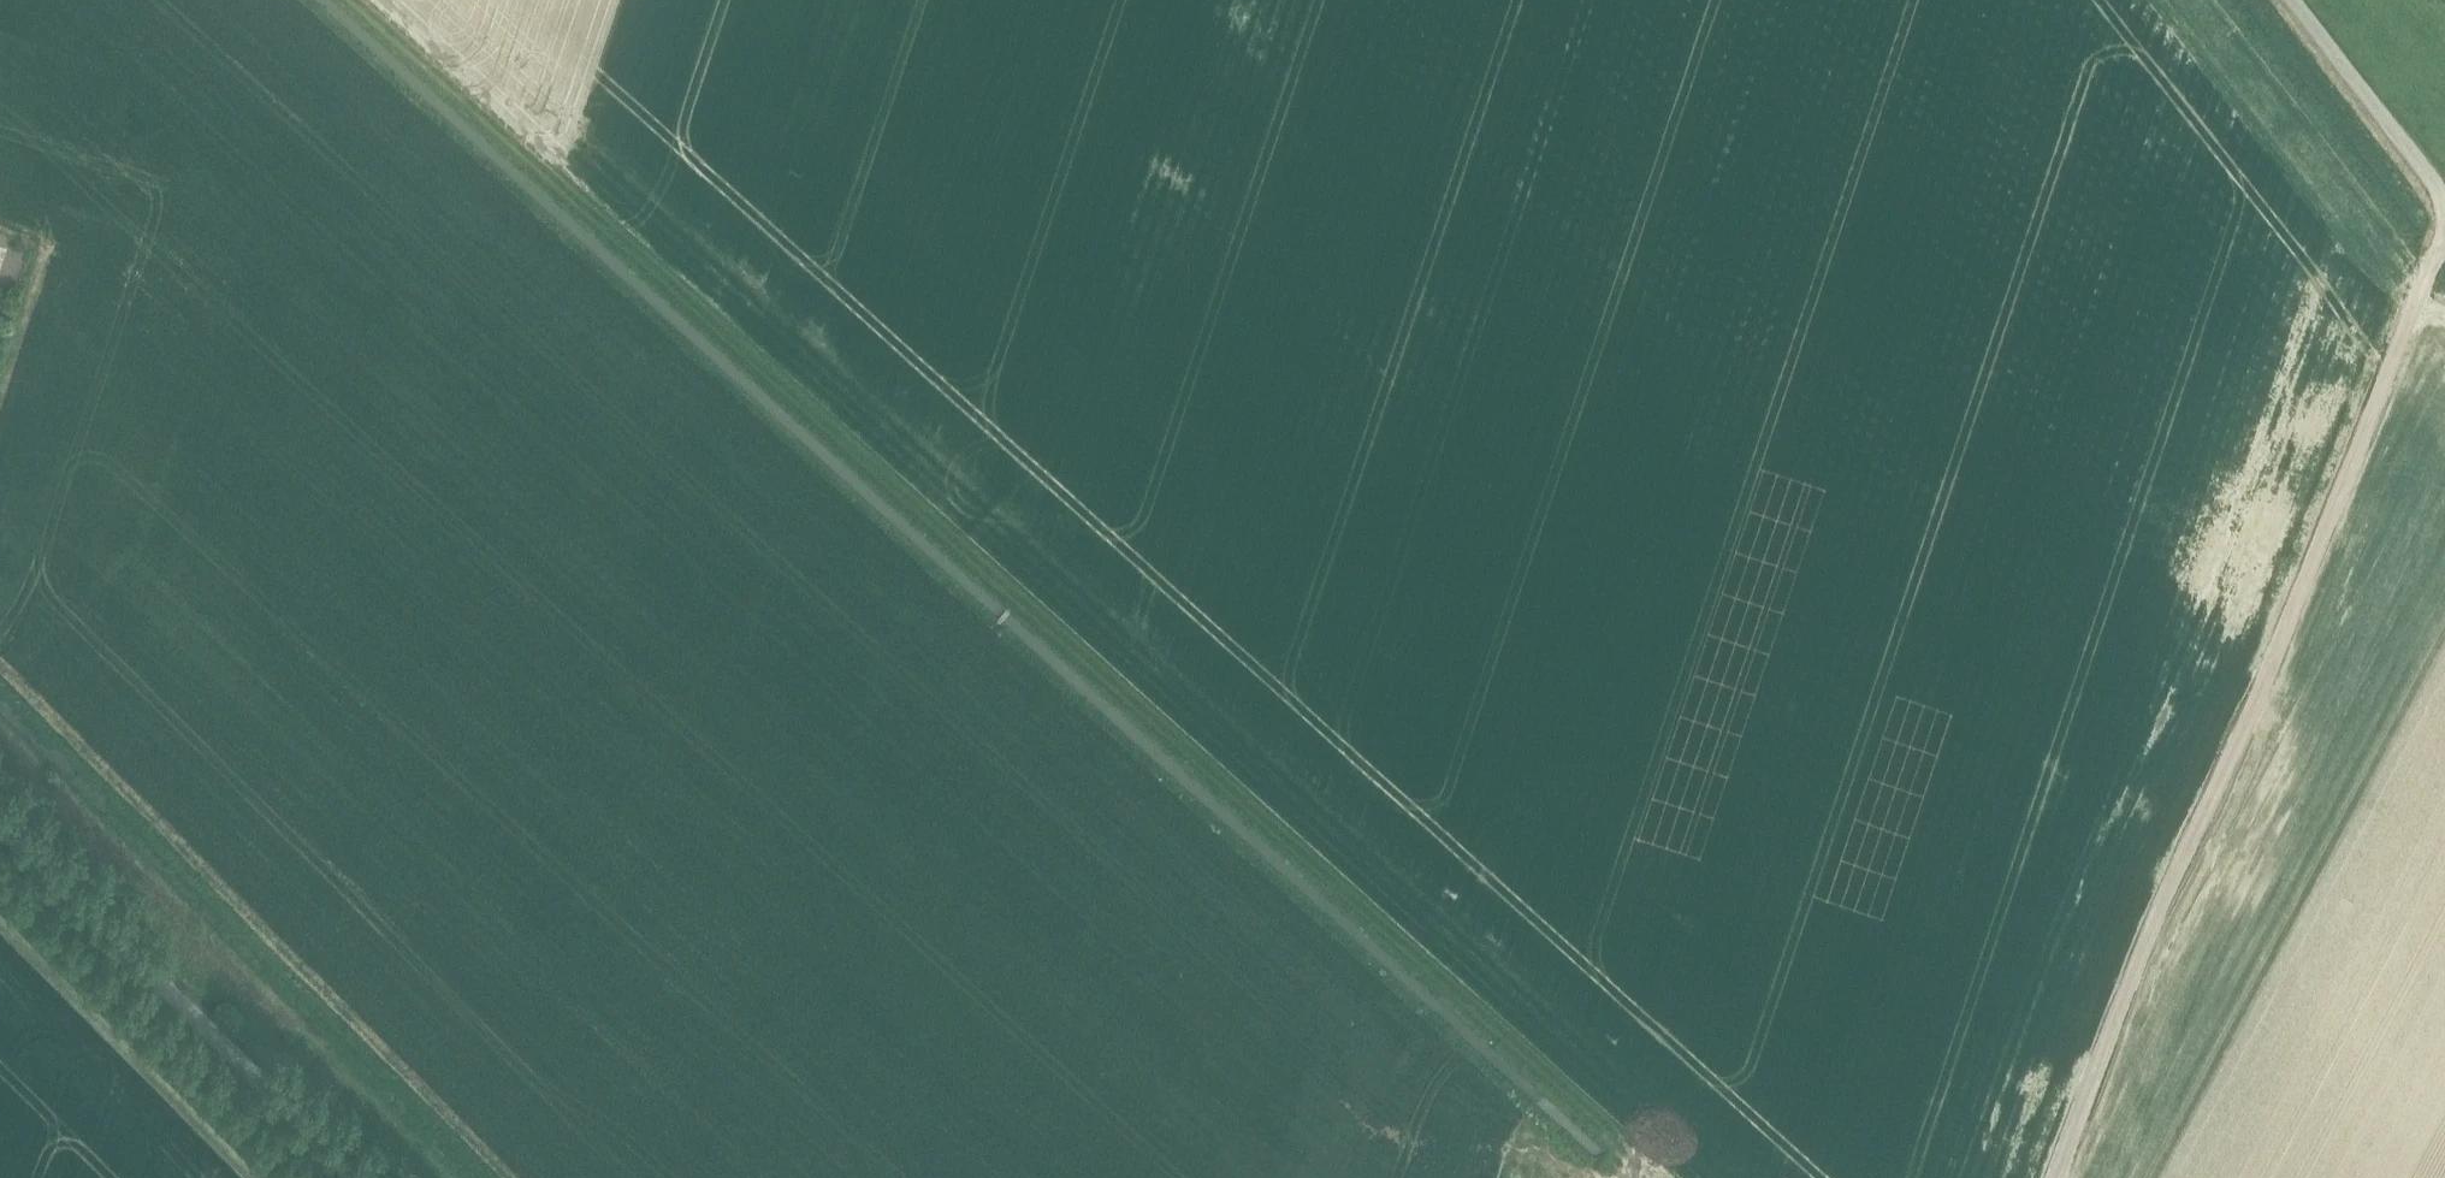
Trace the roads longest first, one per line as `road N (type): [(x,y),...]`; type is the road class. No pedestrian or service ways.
road 1 (track): [(2061,1177),(2171,884),(2266,680),(2444,236)]
road 2 (unclassified): [(367,1177),(0,805)]
road 3 (unclassified): [(2444,198),(2294,0)]

